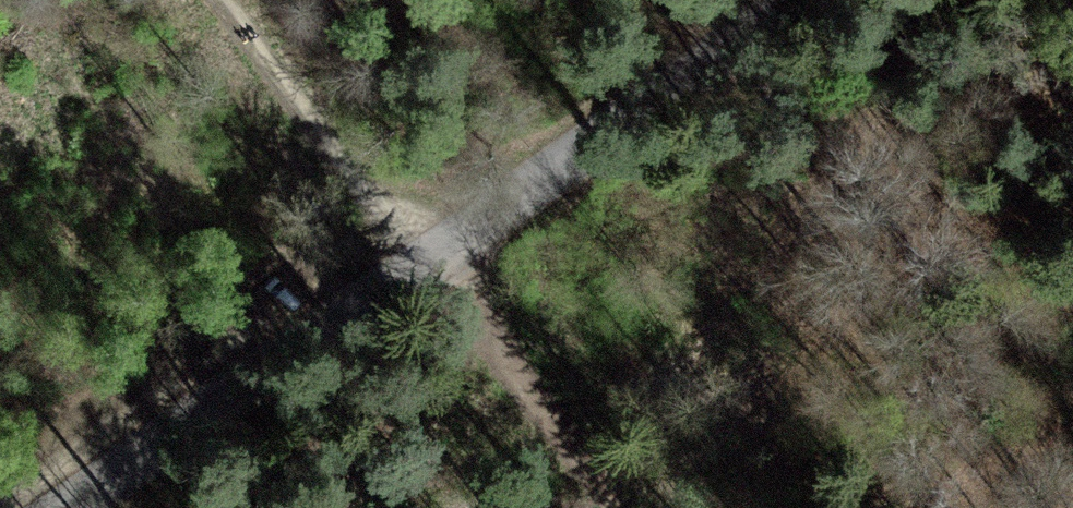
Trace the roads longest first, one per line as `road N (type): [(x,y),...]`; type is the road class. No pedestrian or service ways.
road 1 (unclassified): [(760,0),(31,507)]
road 2 (track): [(620,507),(245,0)]

